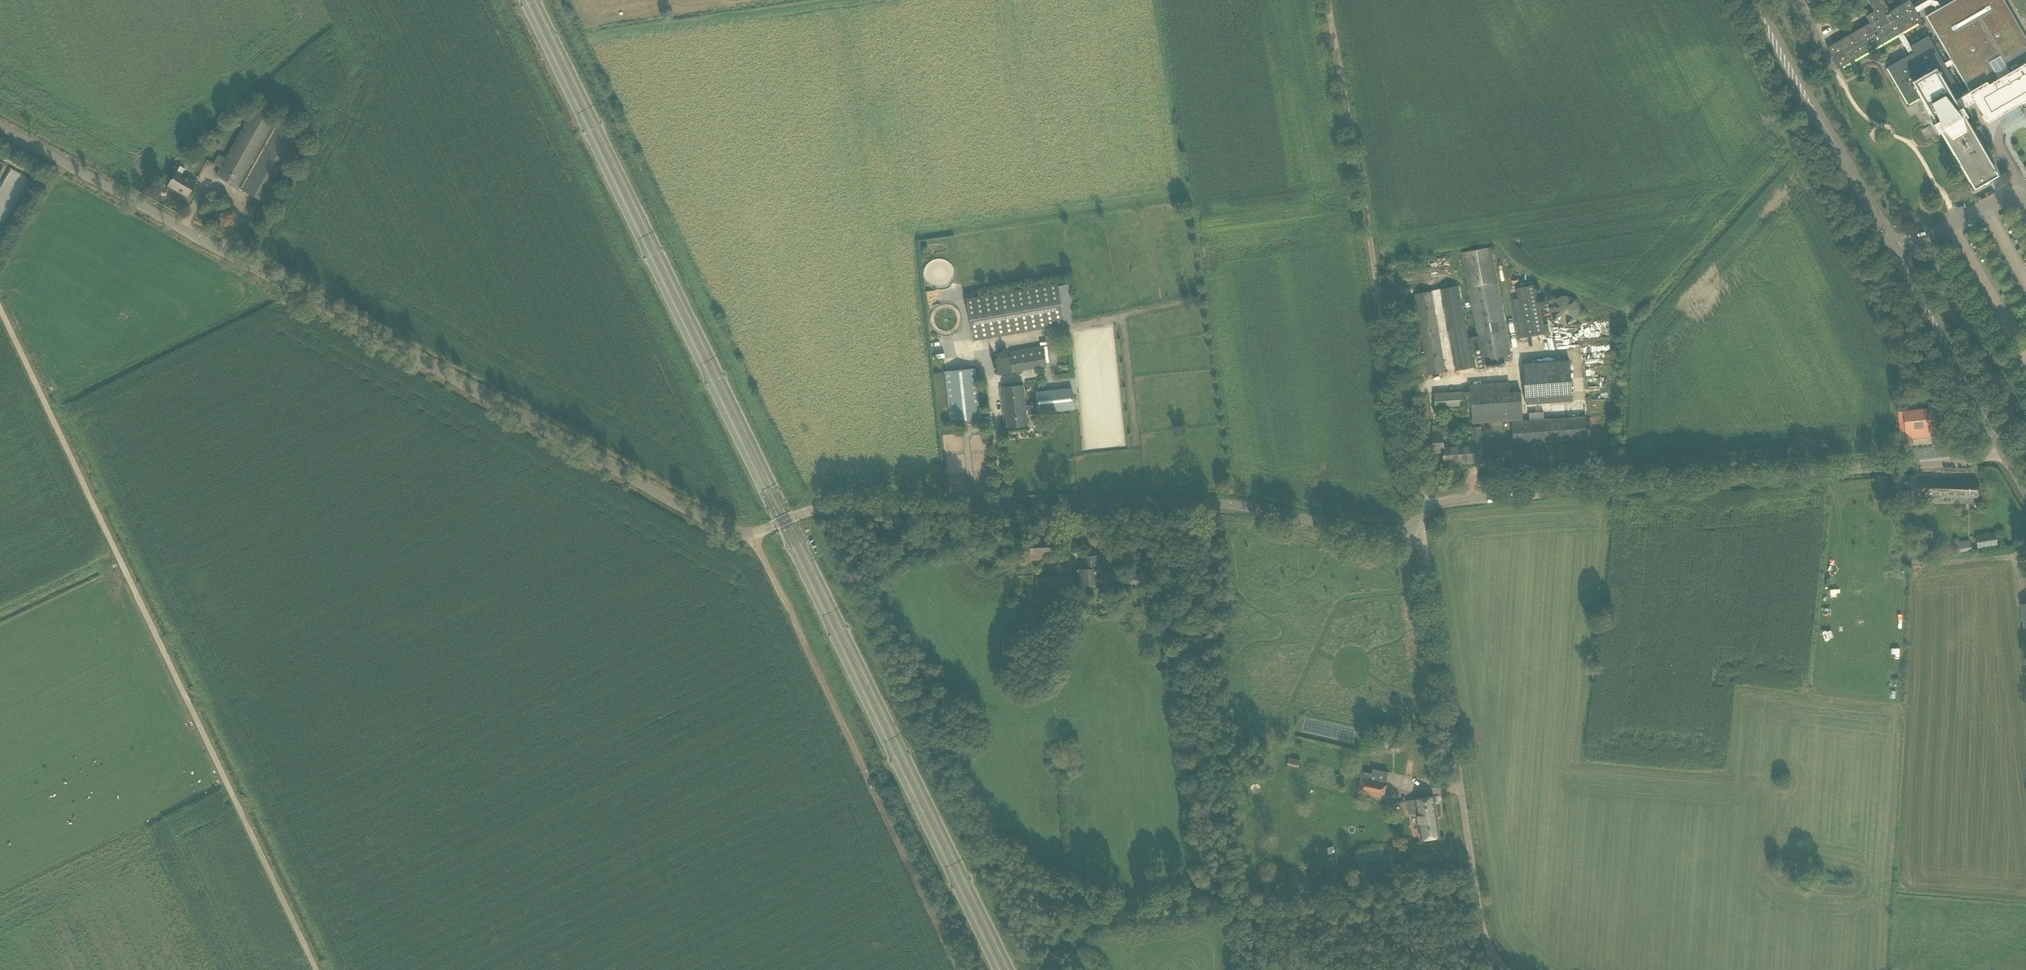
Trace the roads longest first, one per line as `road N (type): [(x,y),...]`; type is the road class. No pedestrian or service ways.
road 1 (unclassified): [(1422,538),(1232,504),(822,511),(757,532),(728,531),(0,127)]
road 2 (unclassified): [(1422,538),(1423,515),(1447,500),(2009,455)]
road 3 (track): [(1329,0),(1422,506),(1429,507)]
road 4 (tertiary): [(2009,455),(1755,0)]
road 5 (track): [(957,969),(753,533)]
road 6 (unclassified): [(1513,969),(1501,950),(1450,712),(1422,538)]

